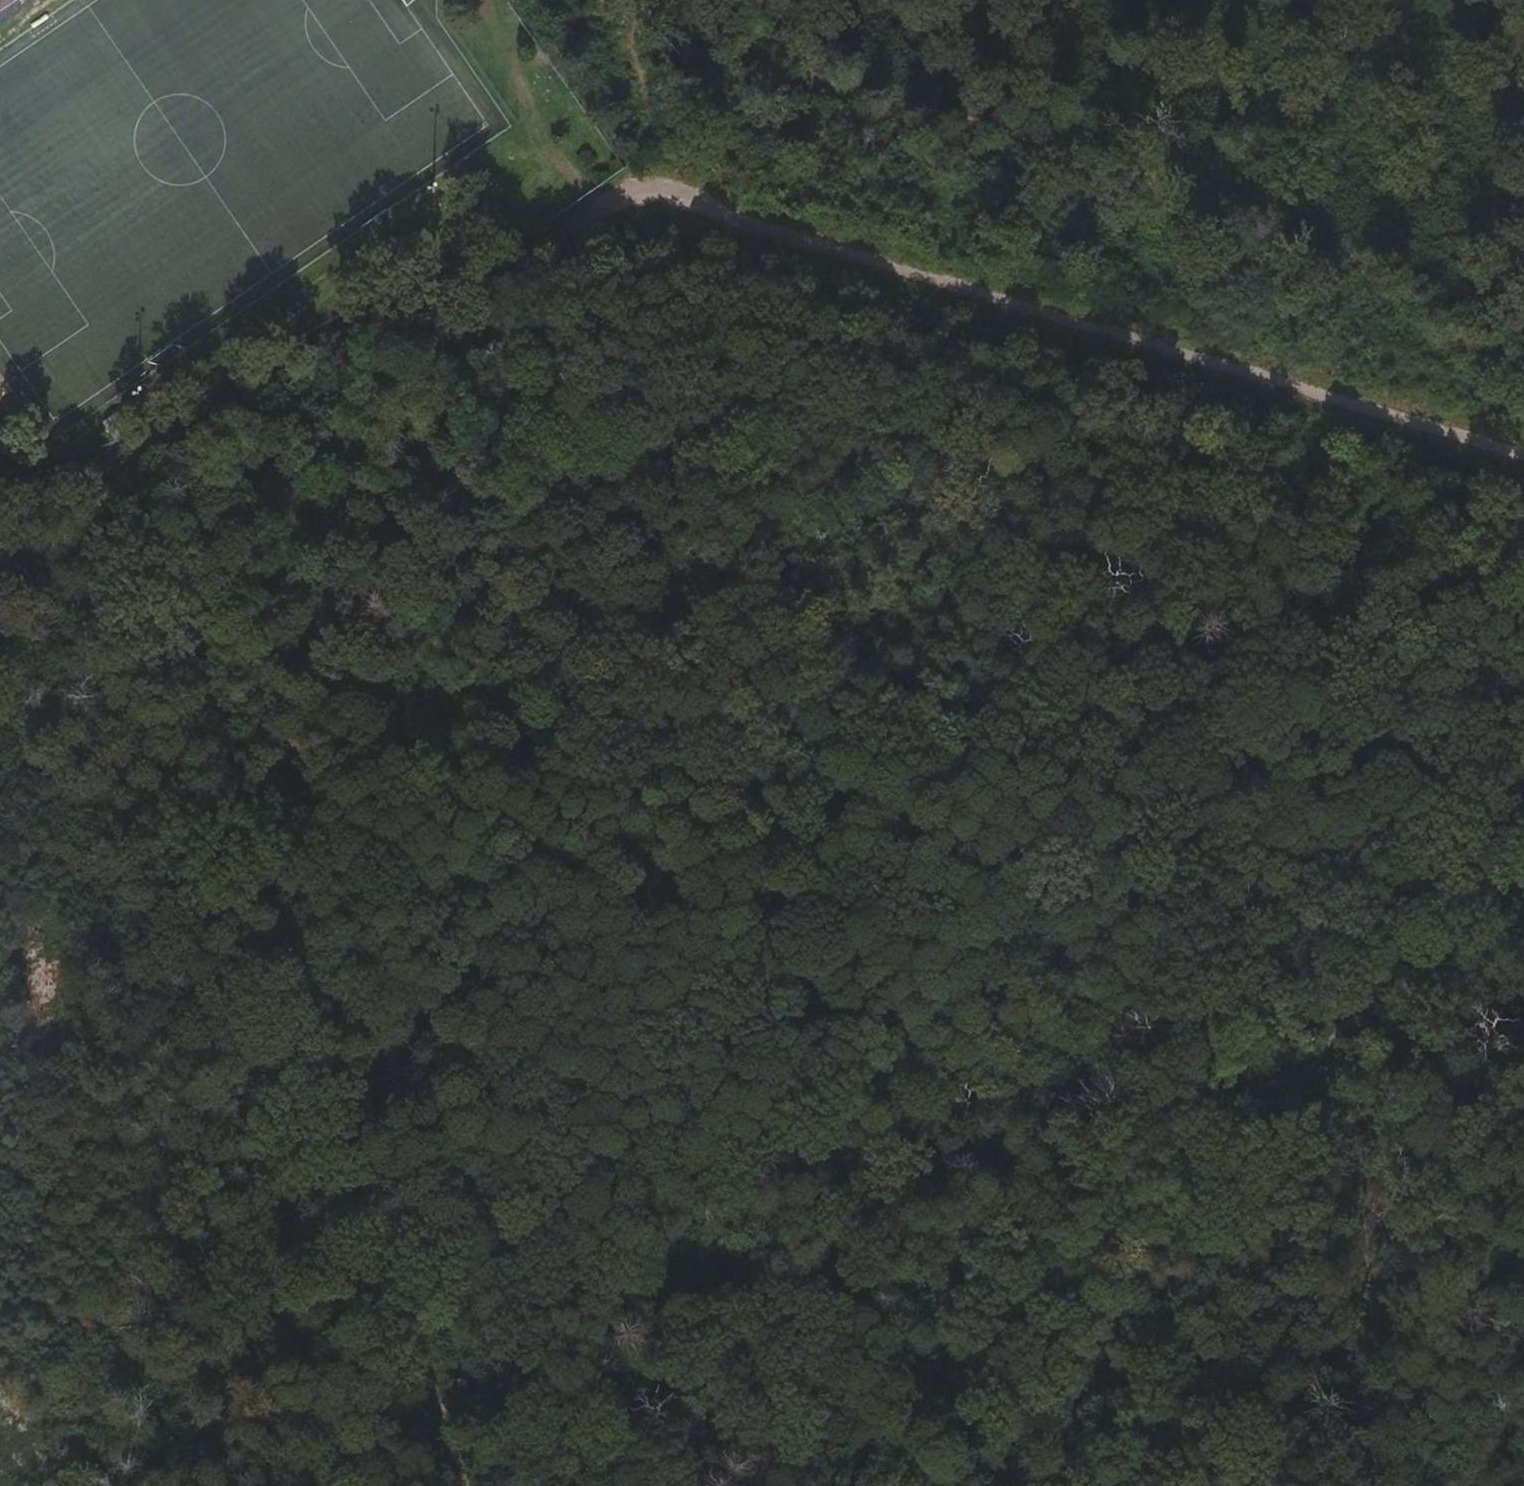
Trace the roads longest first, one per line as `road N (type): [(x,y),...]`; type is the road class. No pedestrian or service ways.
road 1 (track): [(109,486),(150,438),(344,328),(480,280),(634,193),(1523,458)]
road 2 (track): [(462,1485),(109,486)]
road 3 (track): [(1523,781),(1009,1485)]

